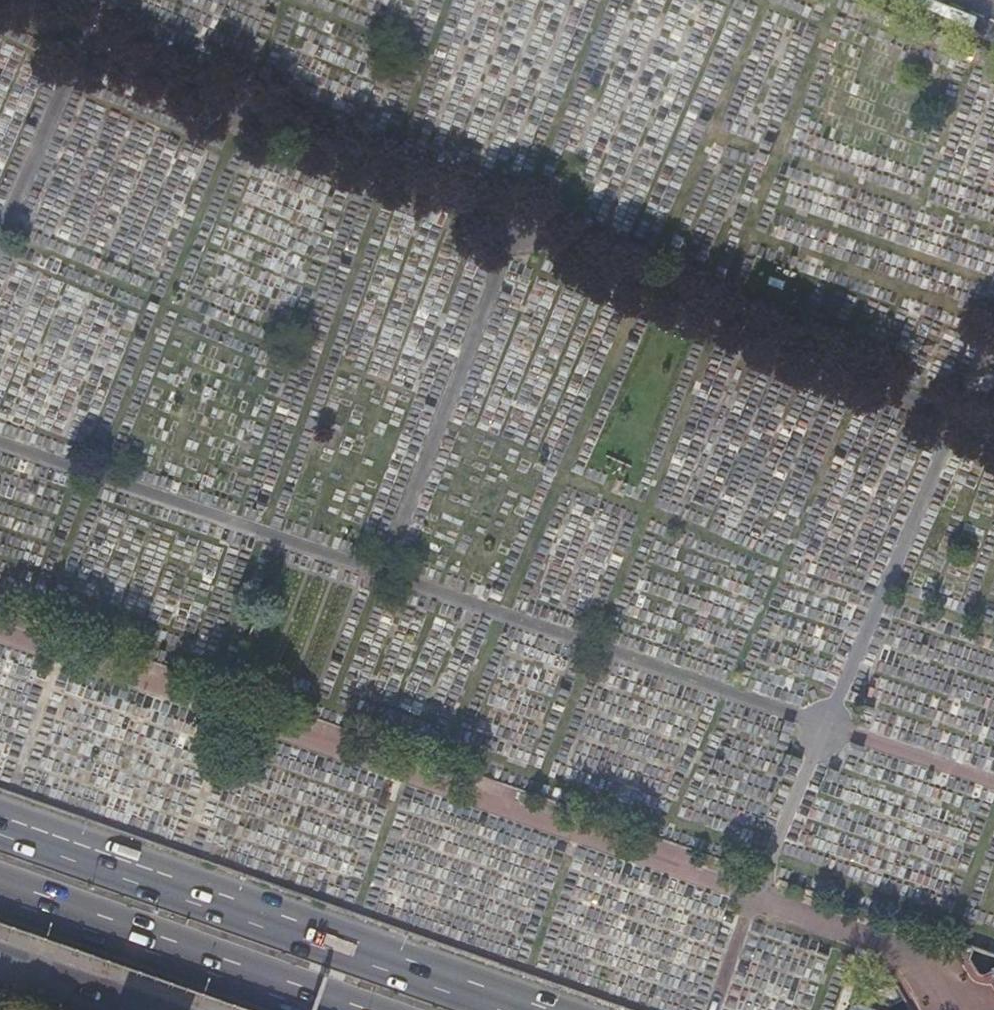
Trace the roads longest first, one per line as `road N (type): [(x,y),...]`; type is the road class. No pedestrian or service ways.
road 1 (trunk): [(527,1009),(0,828)]
road 2 (trunk): [(0,887),(363,1009)]
road 3 (tertiary): [(0,961),(142,1009)]

